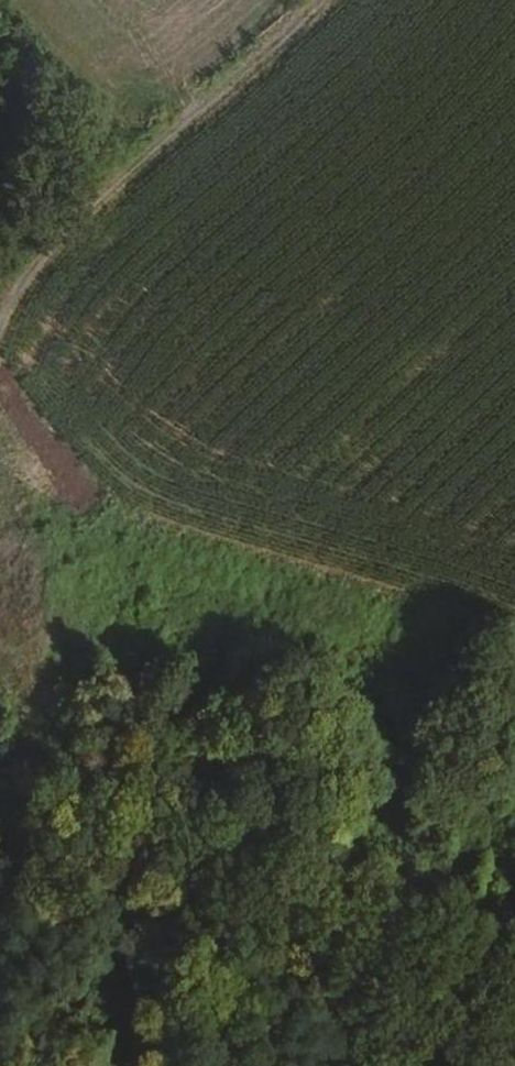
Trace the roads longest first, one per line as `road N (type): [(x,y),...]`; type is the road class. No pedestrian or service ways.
road 1 (track): [(0,512),(245,550),(514,646)]
road 2 (track): [(320,0),(0,272)]

